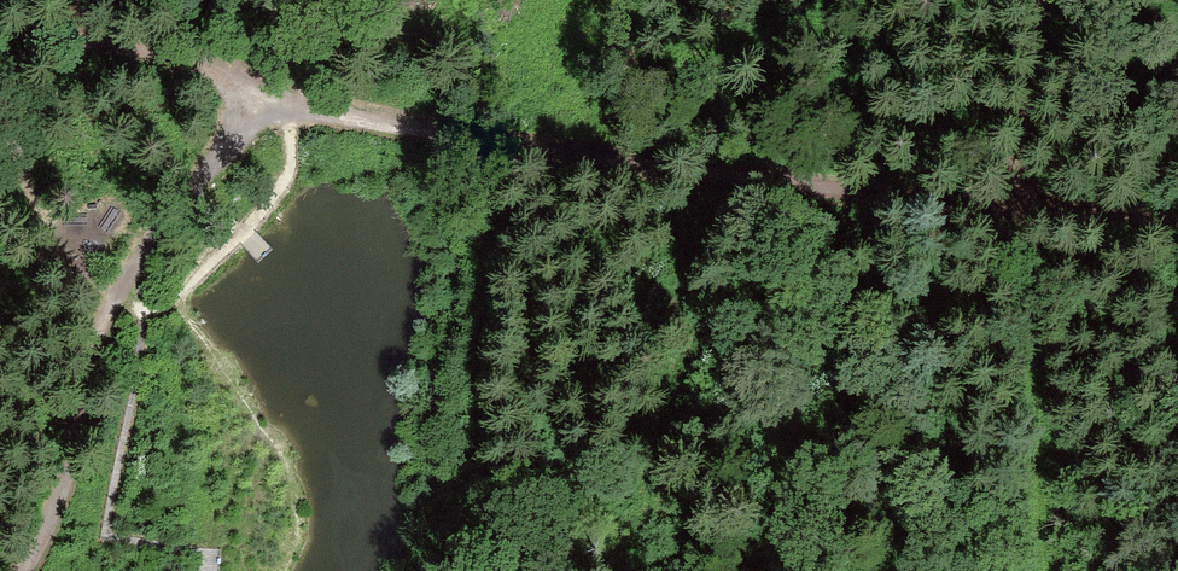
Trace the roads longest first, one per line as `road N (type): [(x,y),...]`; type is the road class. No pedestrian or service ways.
road 1 (track): [(1023,222),(267,108),(0,47)]
road 2 (track): [(0,551),(78,434),(267,108)]
road 3 (track): [(1079,0),(1023,222)]
road 4 (track): [(1023,222),(1177,243)]

